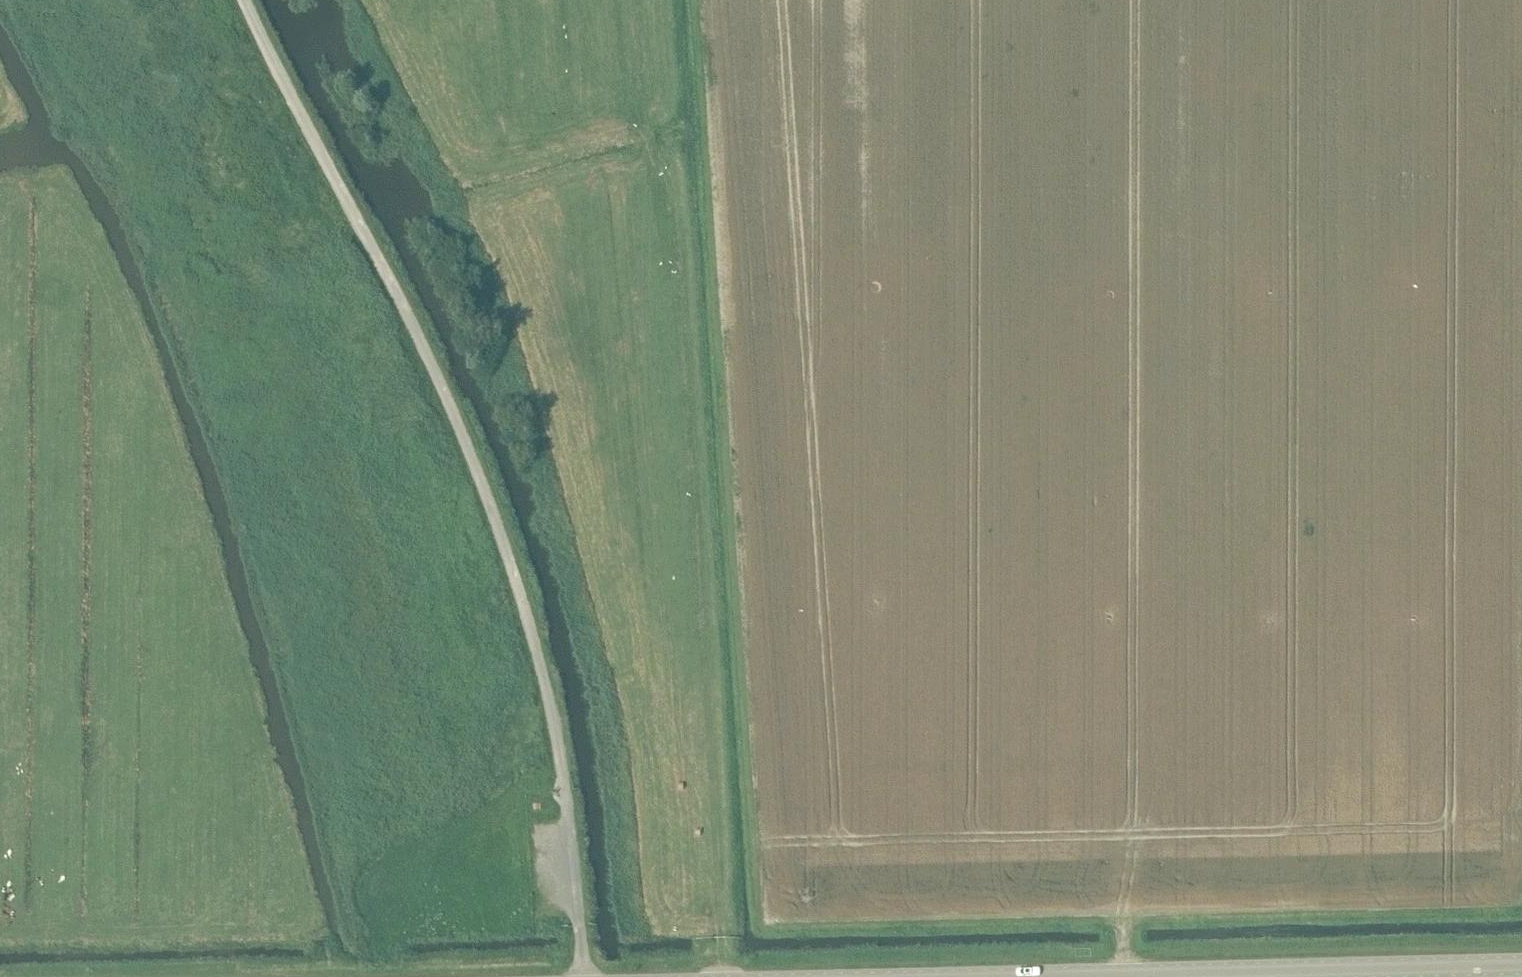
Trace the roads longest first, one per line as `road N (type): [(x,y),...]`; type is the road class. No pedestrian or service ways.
road 1 (tertiary): [(1521,966),(1037,976)]

